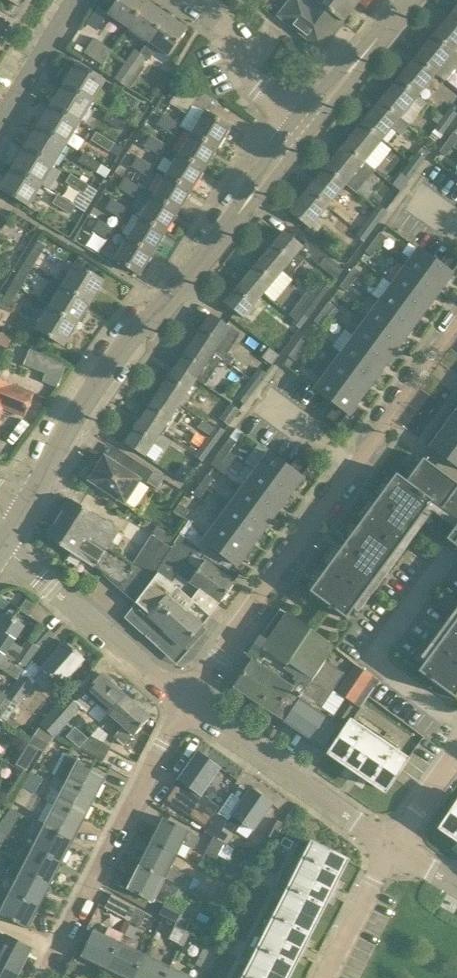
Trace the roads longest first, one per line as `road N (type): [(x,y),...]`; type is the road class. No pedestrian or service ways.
road 1 (unclassified): [(25,508),(129,341),(168,307),(302,129)]
road 2 (residential): [(456,325),(186,702)]
road 3 (residential): [(186,702),(47,977)]
road 4 (residential): [(387,850),(186,702)]
road 5 (residential): [(186,702),(3,546)]
road 6 (residential): [(302,129),(261,91),(221,25),(184,0)]
road 7 (unclassified): [(302,129),(409,0)]
road 8 (residential): [(81,0),(0,134)]
road 9 (residential): [(322,977),(387,850)]

